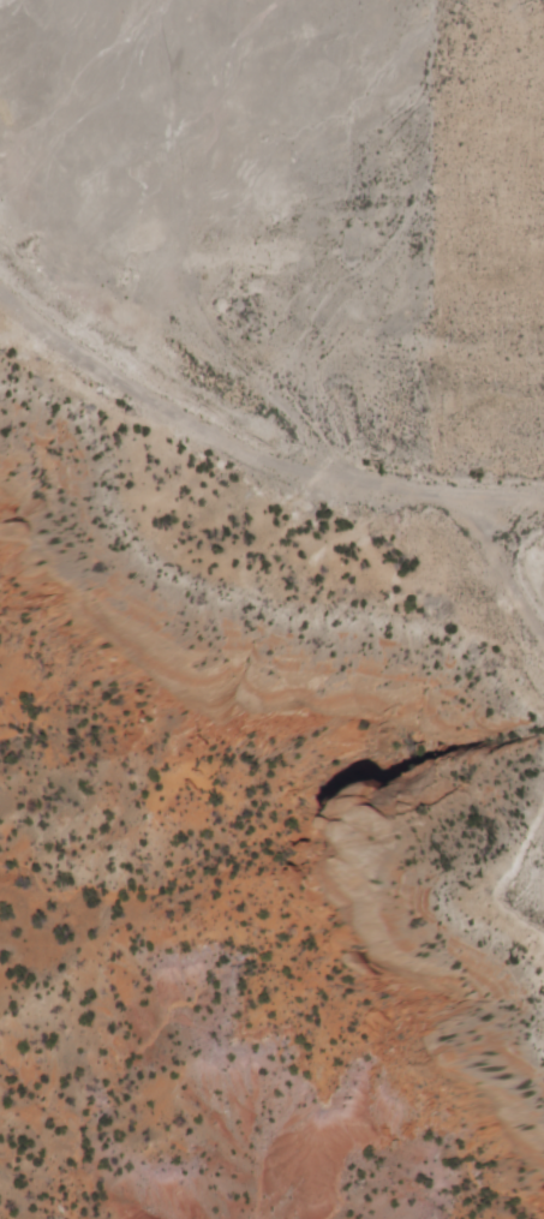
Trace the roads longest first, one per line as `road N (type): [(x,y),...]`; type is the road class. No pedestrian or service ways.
road 1 (residential): [(543,504),(448,479),(342,410),(305,340),(299,0)]

